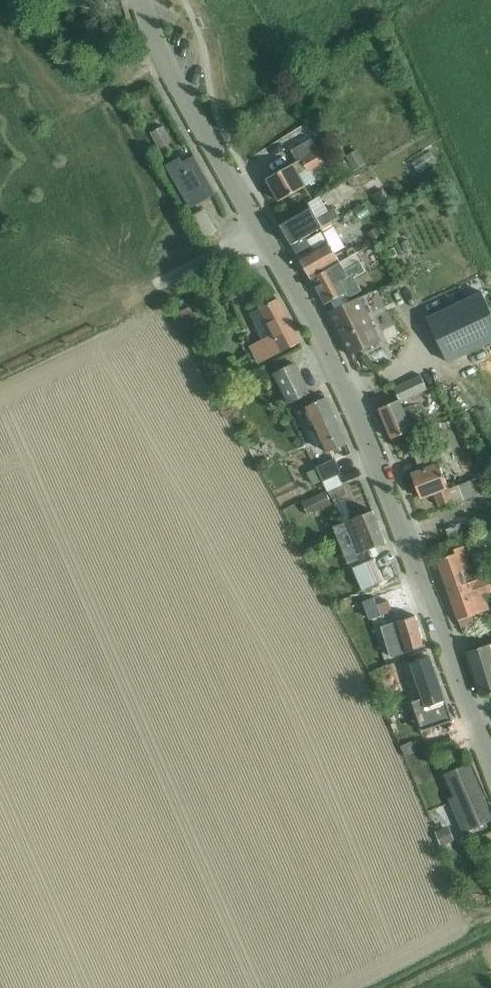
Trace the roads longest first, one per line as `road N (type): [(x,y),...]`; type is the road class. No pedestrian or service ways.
road 1 (tertiary): [(142,0),(154,41),(325,345),(370,443),(490,760)]

